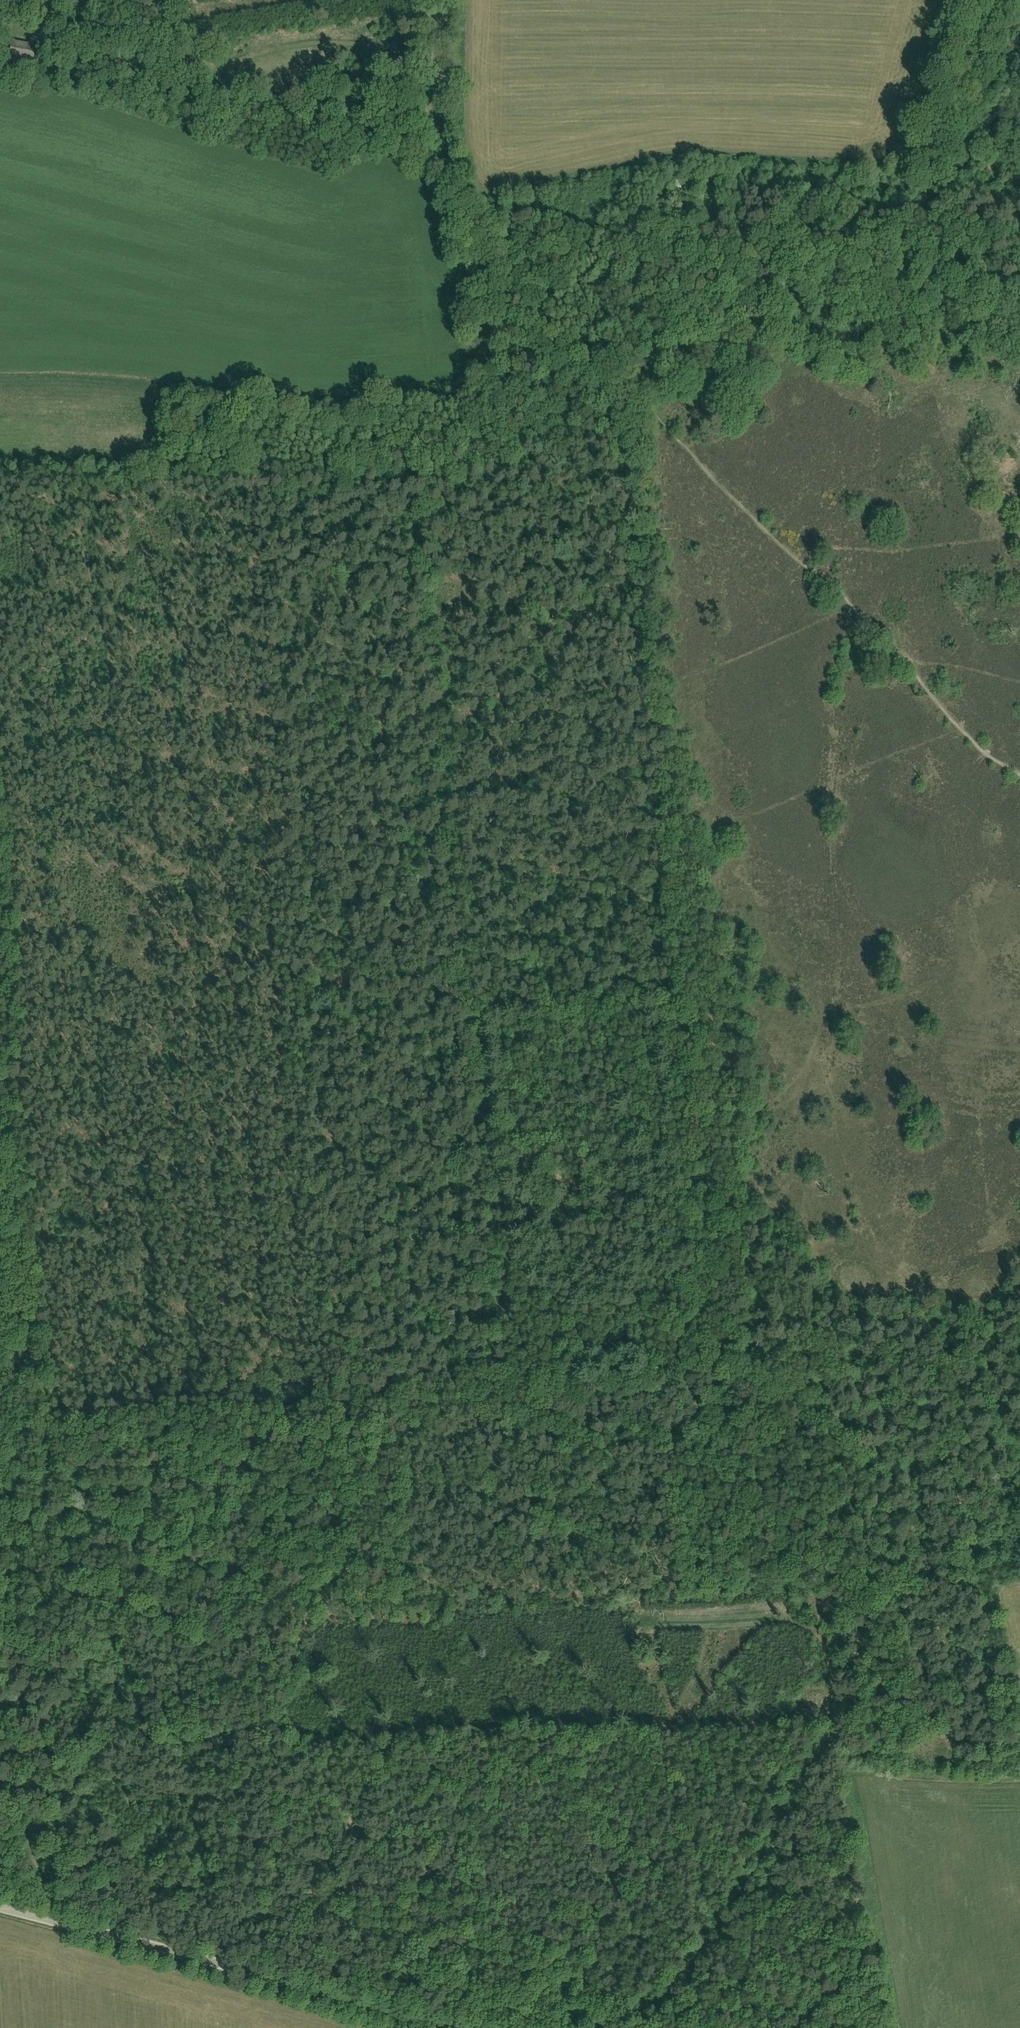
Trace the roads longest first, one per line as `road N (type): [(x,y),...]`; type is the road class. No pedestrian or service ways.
road 1 (track): [(254,472),(443,469),(623,375),(822,242),(890,217),(926,216),(947,228),(1000,290),(1019,332)]
road 2 (unclassified): [(458,2027),(0,1907)]
road 3 (track): [(0,477),(254,472)]
road 4 (track): [(444,0),(435,70),(437,176)]

